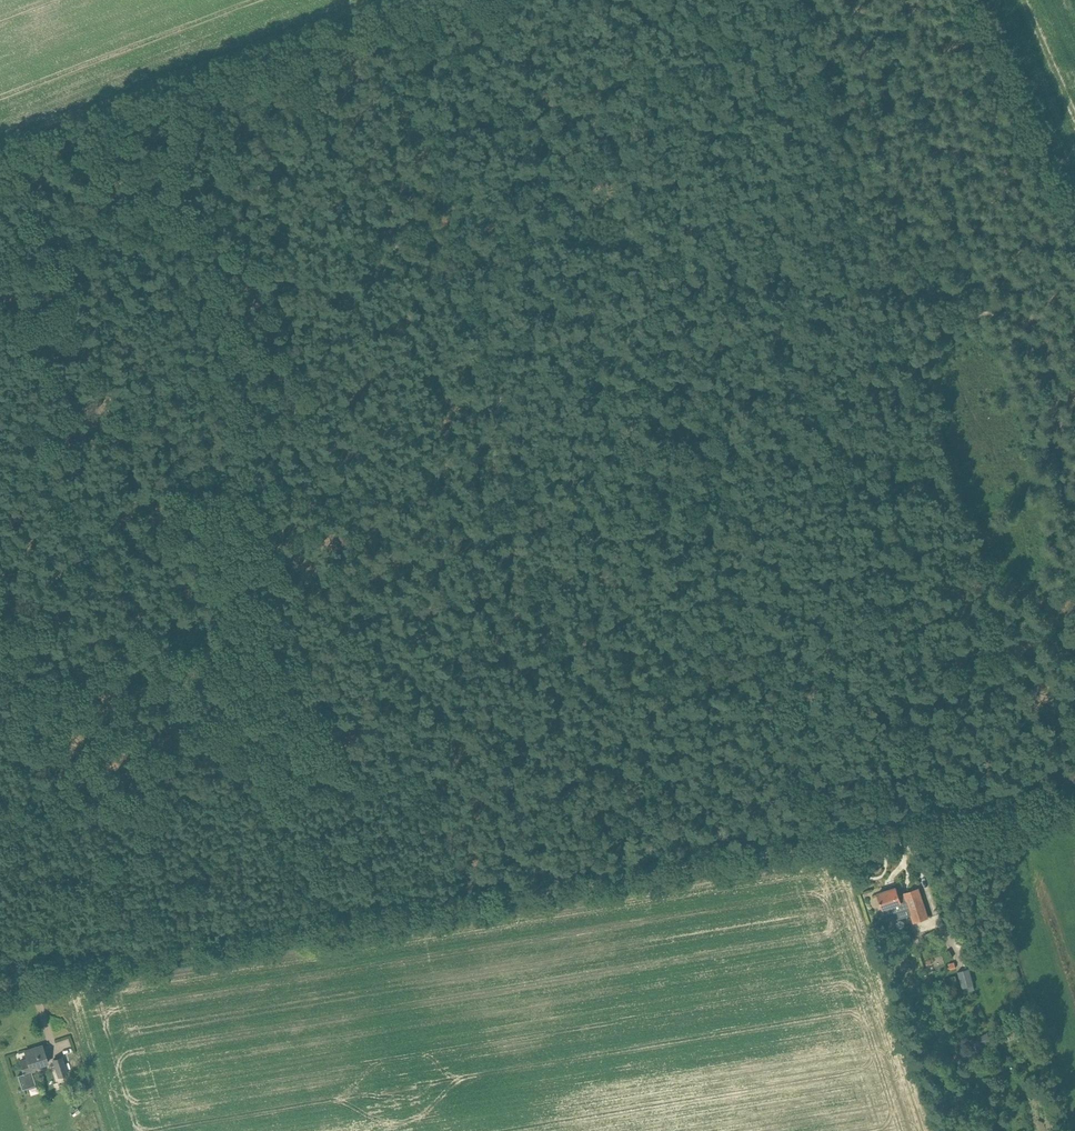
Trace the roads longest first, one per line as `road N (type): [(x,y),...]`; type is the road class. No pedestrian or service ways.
road 1 (track): [(0,985),(1074,804)]
road 2 (track): [(0,174),(458,0)]
road 3 (track): [(971,0),(1074,240)]

